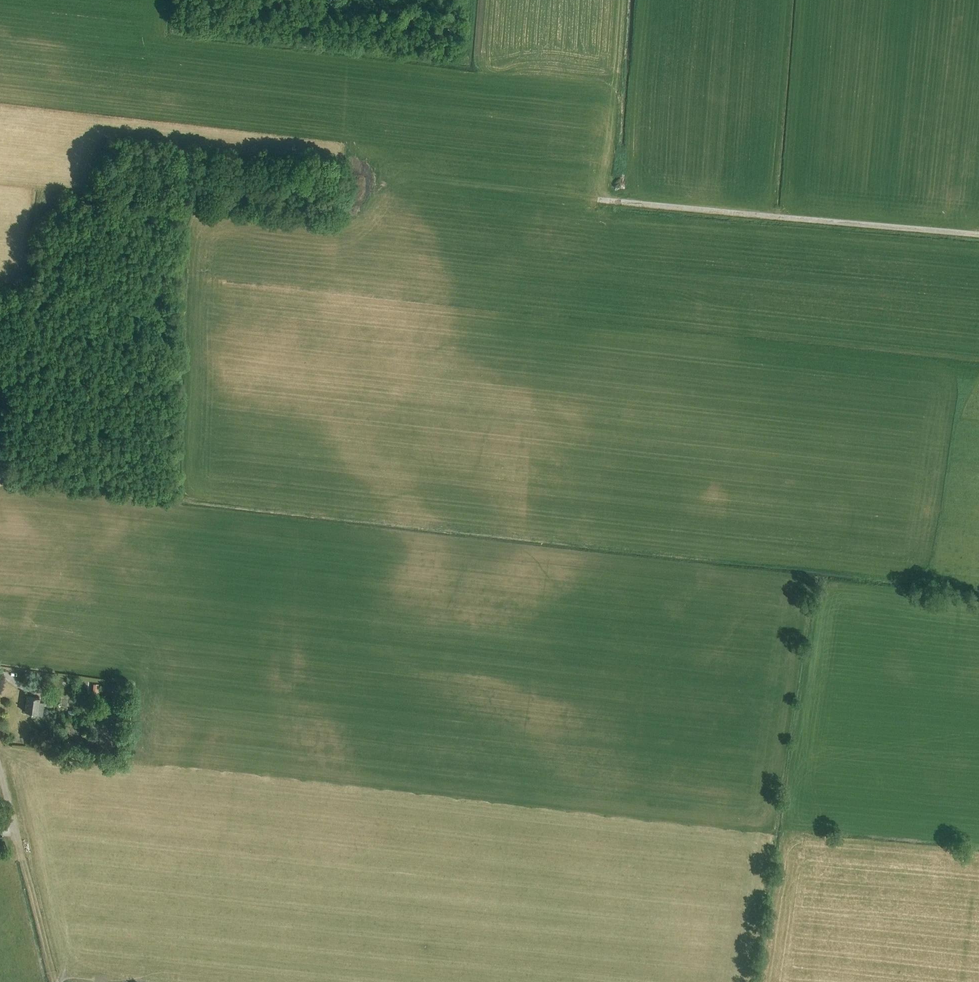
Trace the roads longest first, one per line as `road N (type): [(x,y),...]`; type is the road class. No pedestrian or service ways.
road 1 (track): [(54,981),(0,778)]

